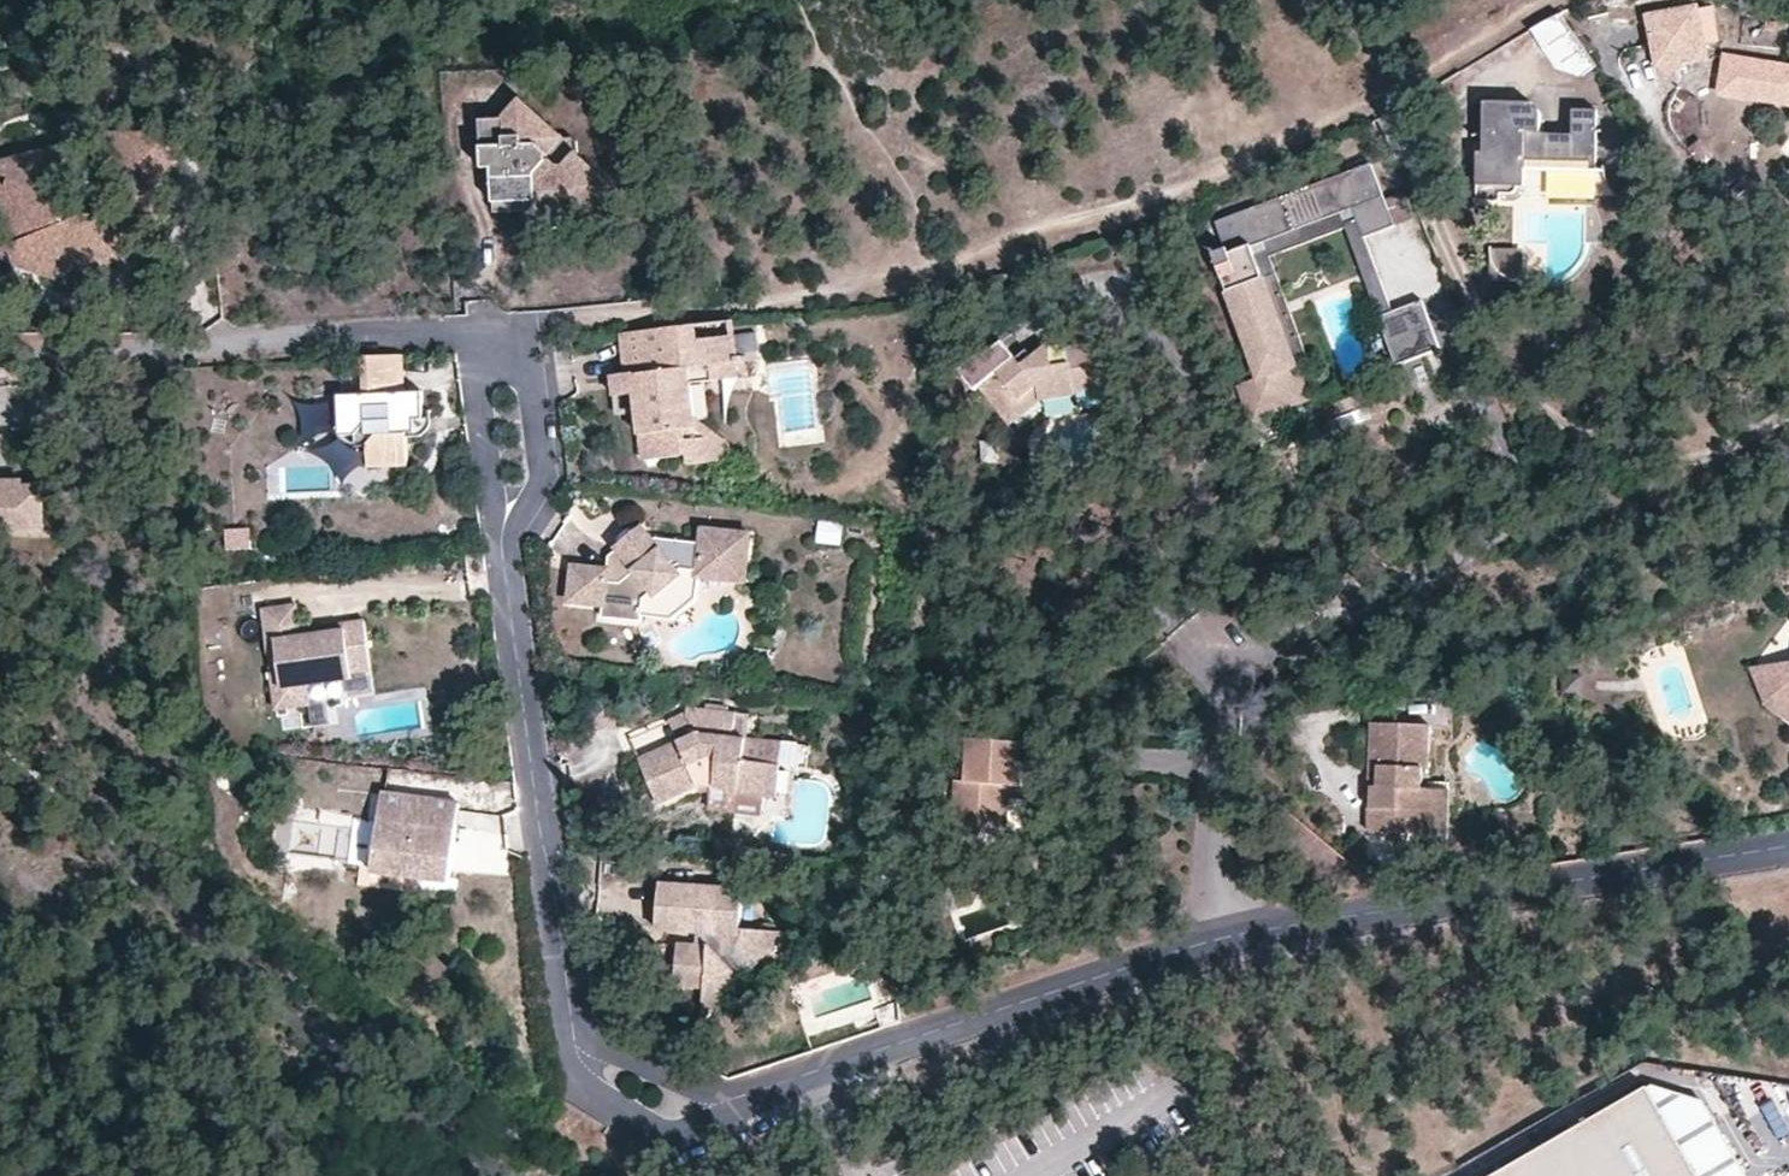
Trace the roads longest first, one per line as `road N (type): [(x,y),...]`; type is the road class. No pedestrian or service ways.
road 1 (residential): [(1224,937),(1788,846)]
road 2 (track): [(1434,202),(1497,352),(1520,388),(1570,429),(1620,452),(1691,460),(1788,417)]
road 3 (residential): [(477,330),(0,353)]
road 4 (residential): [(505,573),(572,1015)]
road 5 (residential): [(821,1071),(1224,937)]
road 6 (residential): [(572,1015),(580,1082),(671,1134),(821,1071)]
road 7 (residential): [(1224,937),(1211,804),(1236,631)]
road 8 (residential): [(505,573),(544,472),(526,370),(506,341),(477,330)]
road 9 (residential): [(821,1071),(740,1088),(695,1085),(589,1032),(572,1015)]
road 10 (residential): [(477,330),(505,573)]
road 11 (track): [(1788,294),(1744,253),(1671,152),(1659,103)]

